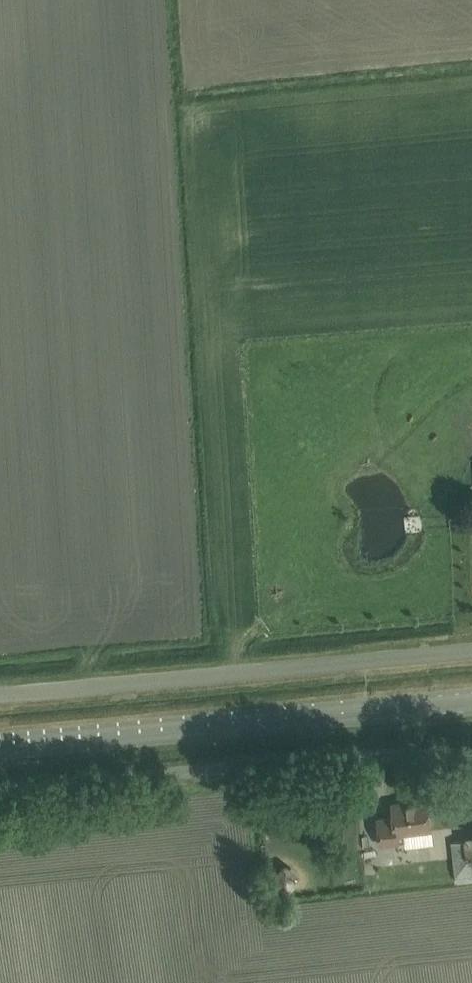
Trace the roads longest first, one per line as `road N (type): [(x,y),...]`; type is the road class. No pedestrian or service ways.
road 1 (unclassified): [(0,696),(471,650)]
road 2 (secondary): [(471,704),(0,749)]
road 3 (unclassified): [(471,754),(0,790)]

